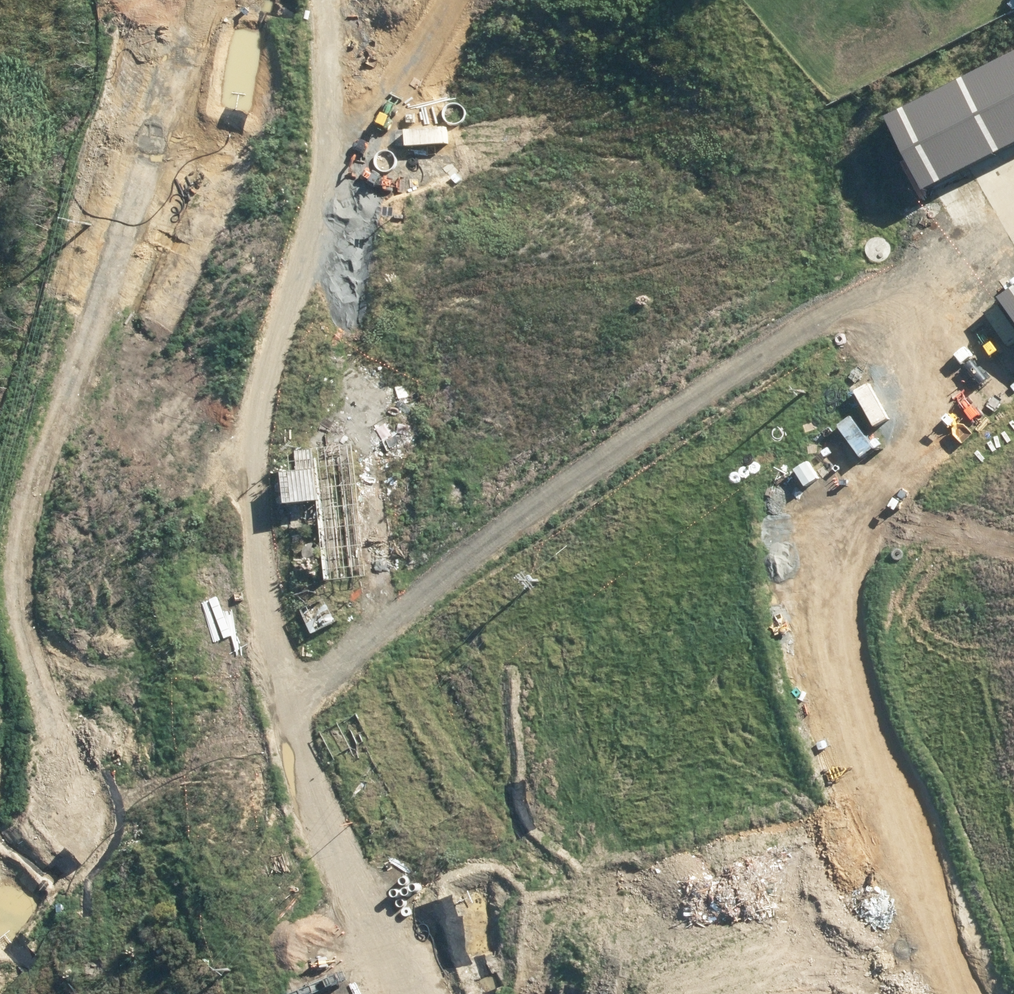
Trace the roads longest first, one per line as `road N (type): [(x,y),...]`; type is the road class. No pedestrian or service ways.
road 1 (unknown): [(285,993),(247,930),(212,785),(209,611),(238,463),(328,228),(341,65),(332,0)]
road 2 (unknown): [(268,385),(423,424),(518,425),(805,369),(887,363),(980,376),(1013,395)]
road 3 (unknown): [(467,424),(473,727),(508,856),(600,966),(637,993)]
road 4 (track): [(174,0),(95,236),(0,438)]
road 5 (unknown): [(508,856),(808,687),(854,771)]
road 6 (unknown): [(633,403),(587,175),(578,0)]
road 7 (track): [(0,644),(57,806),(27,993)]

